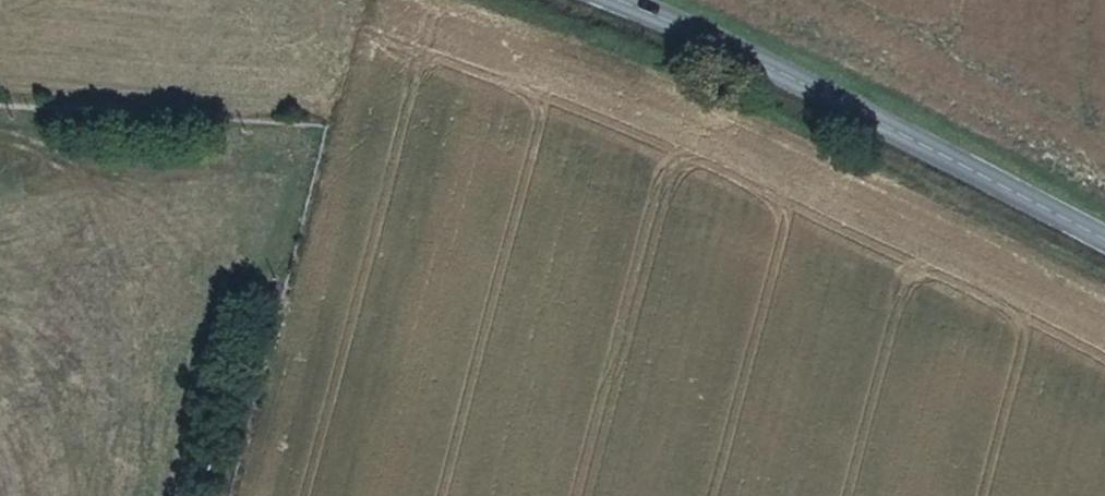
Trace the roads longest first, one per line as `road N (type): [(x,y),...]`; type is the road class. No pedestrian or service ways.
road 1 (secondary): [(611,0),(697,33),(1104,243)]

